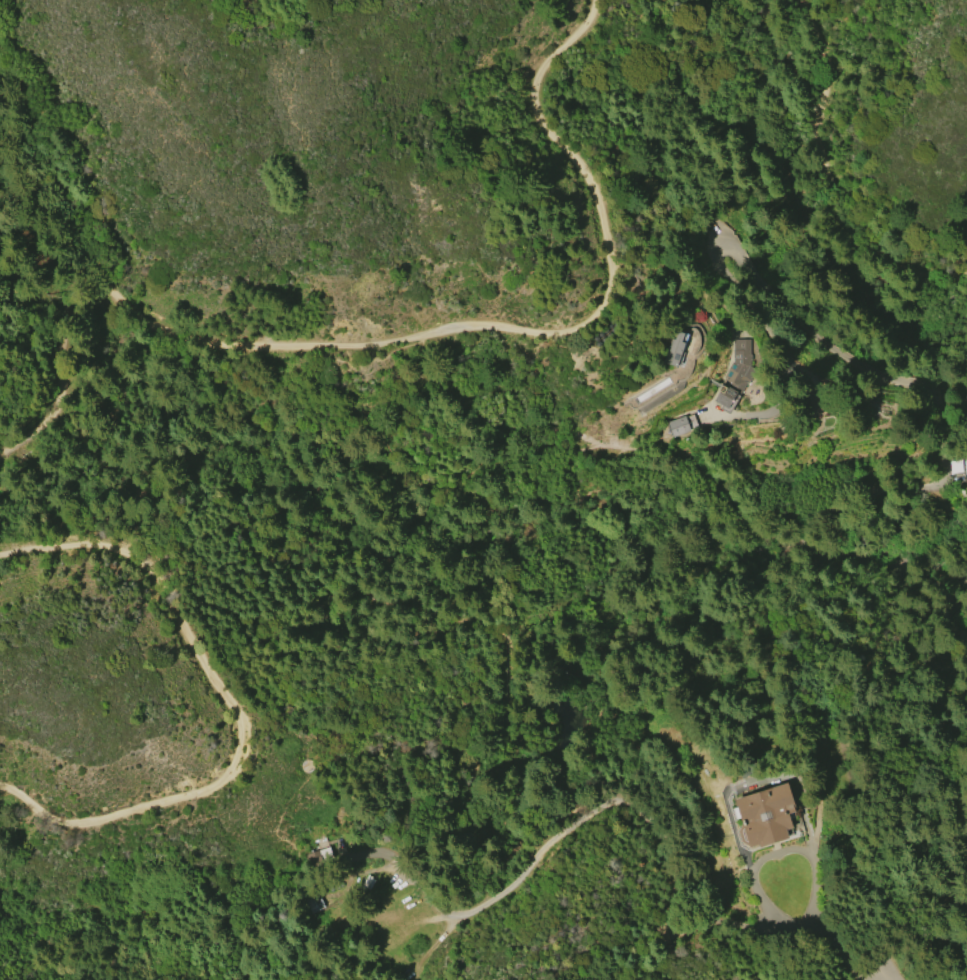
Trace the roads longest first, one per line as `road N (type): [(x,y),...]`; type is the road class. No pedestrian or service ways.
road 1 (track): [(0,546),(89,542),(147,569),(235,720),(235,748),(218,777),(106,814),(55,814),(0,785)]
road 2 (track): [(338,342),(467,321),(540,328),(594,308),(605,284),(602,222),(586,178),(547,130),(534,97),(542,67),(590,0)]
road 3 (track): [(338,342),(200,336),(123,299),(95,295),(71,323),(47,407),(0,451)]
road 4 (track): [(797,0),(822,55),(823,143),(843,201),(895,261),(966,287)]
road 5 (residential): [(966,579),(908,570),(902,581),(911,602),(745,627)]

